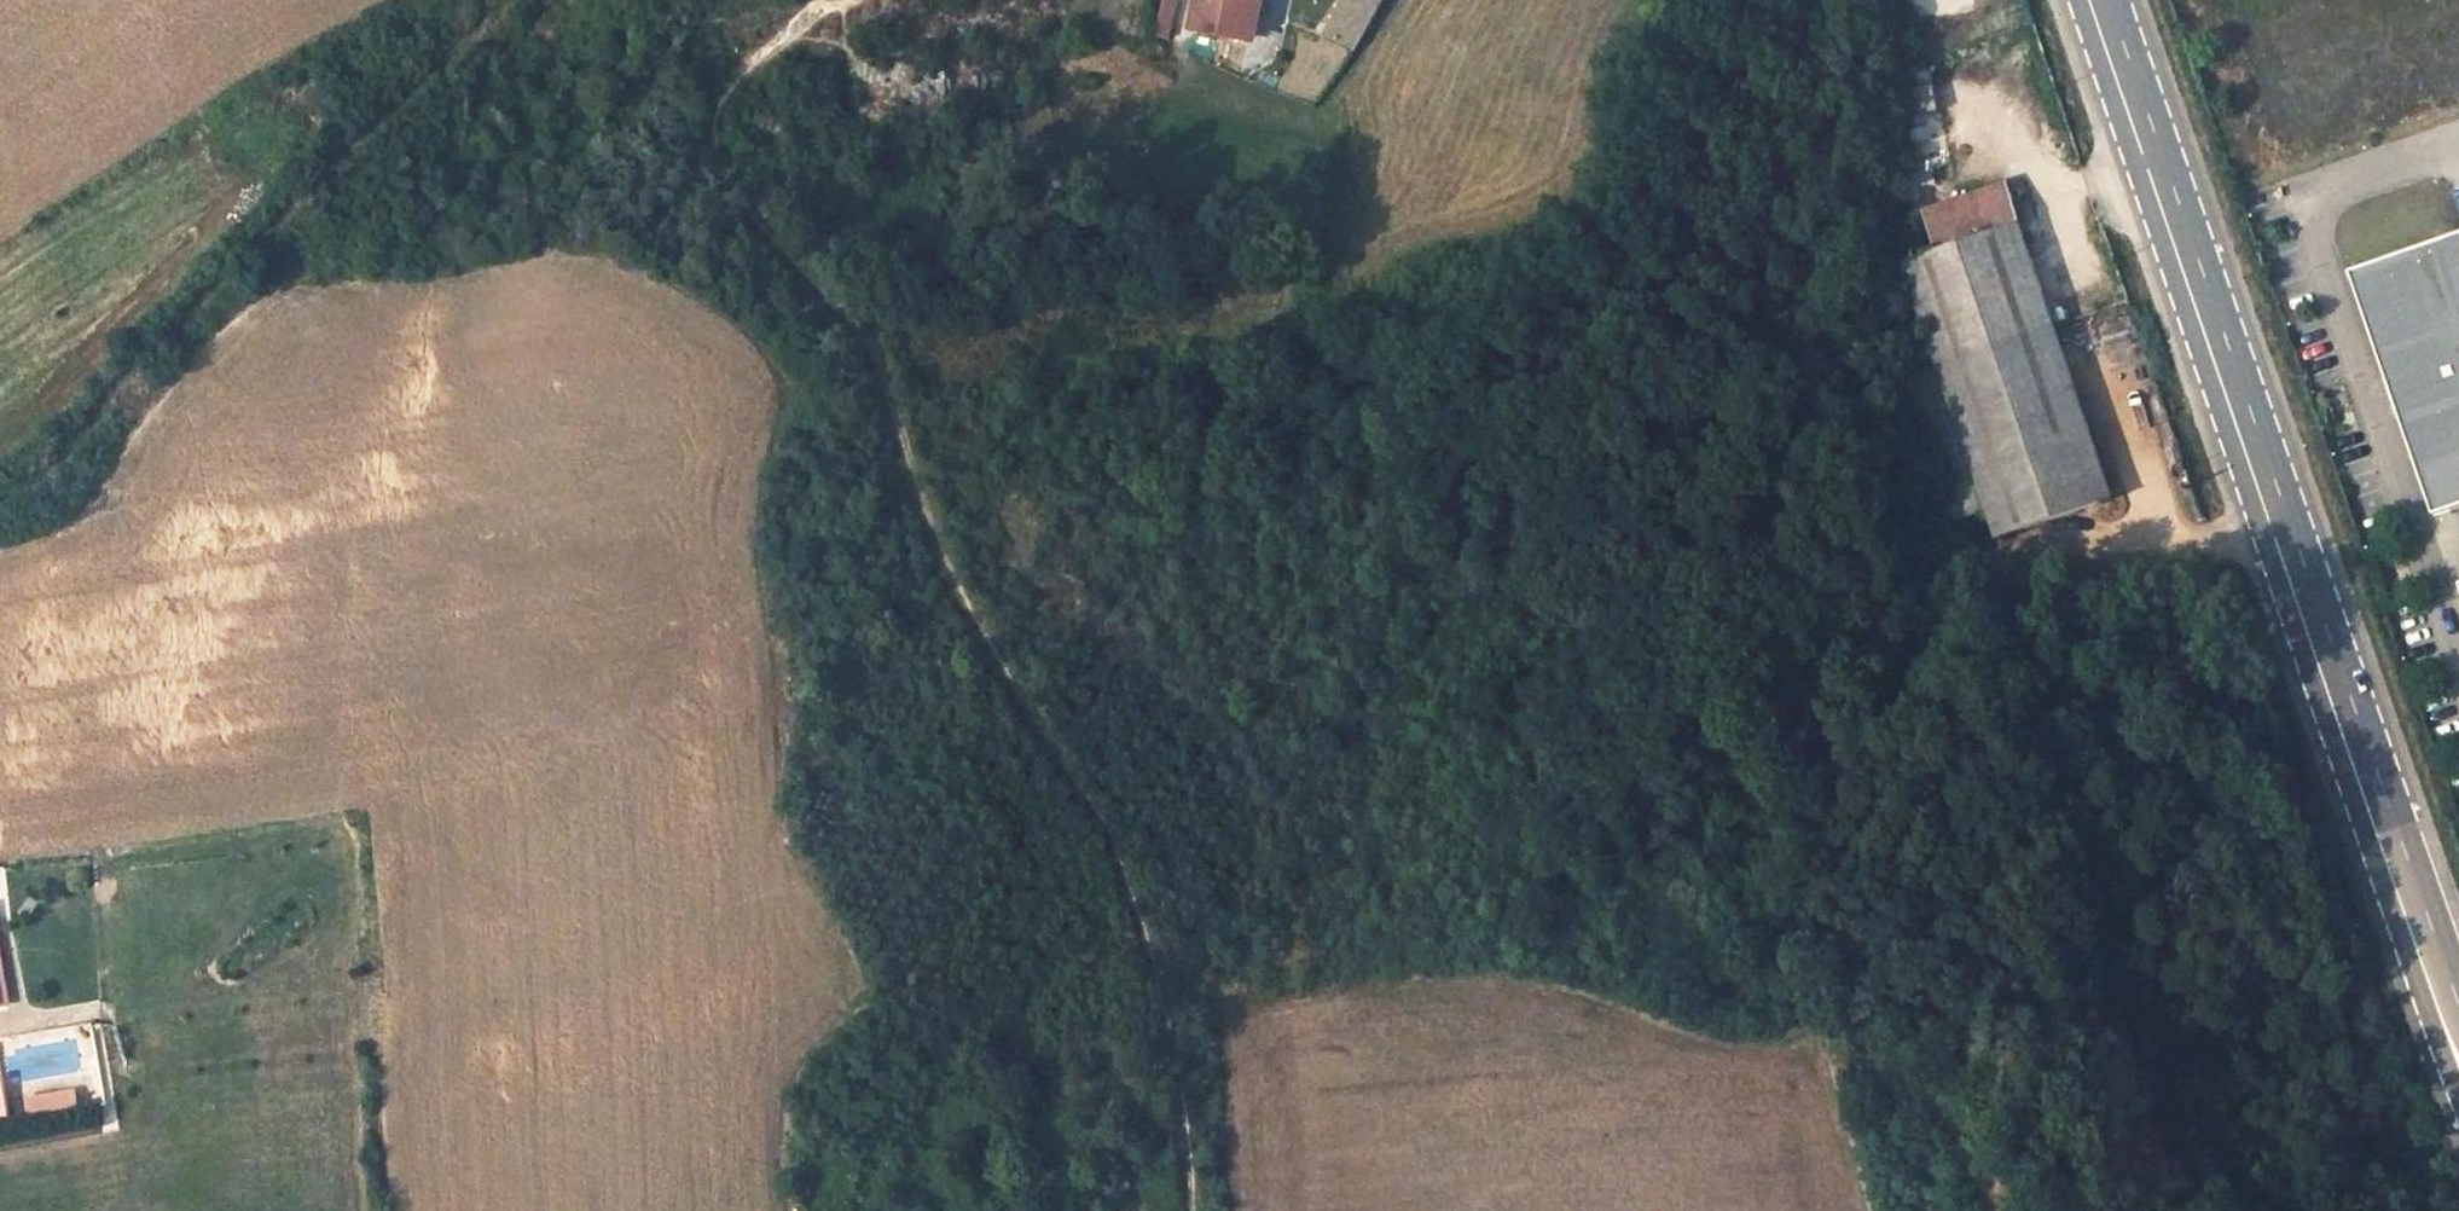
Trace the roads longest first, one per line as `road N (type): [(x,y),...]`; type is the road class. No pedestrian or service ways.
road 1 (track): [(815,0),(724,89),(711,125),(739,203),(873,344),(918,493),(992,661),(1115,839),(1160,974),(1196,1210)]
road 2 (primary): [(2458,1017),(2097,0)]
road 3 (track): [(508,0),(124,376),(63,456),(28,484),(0,488)]

